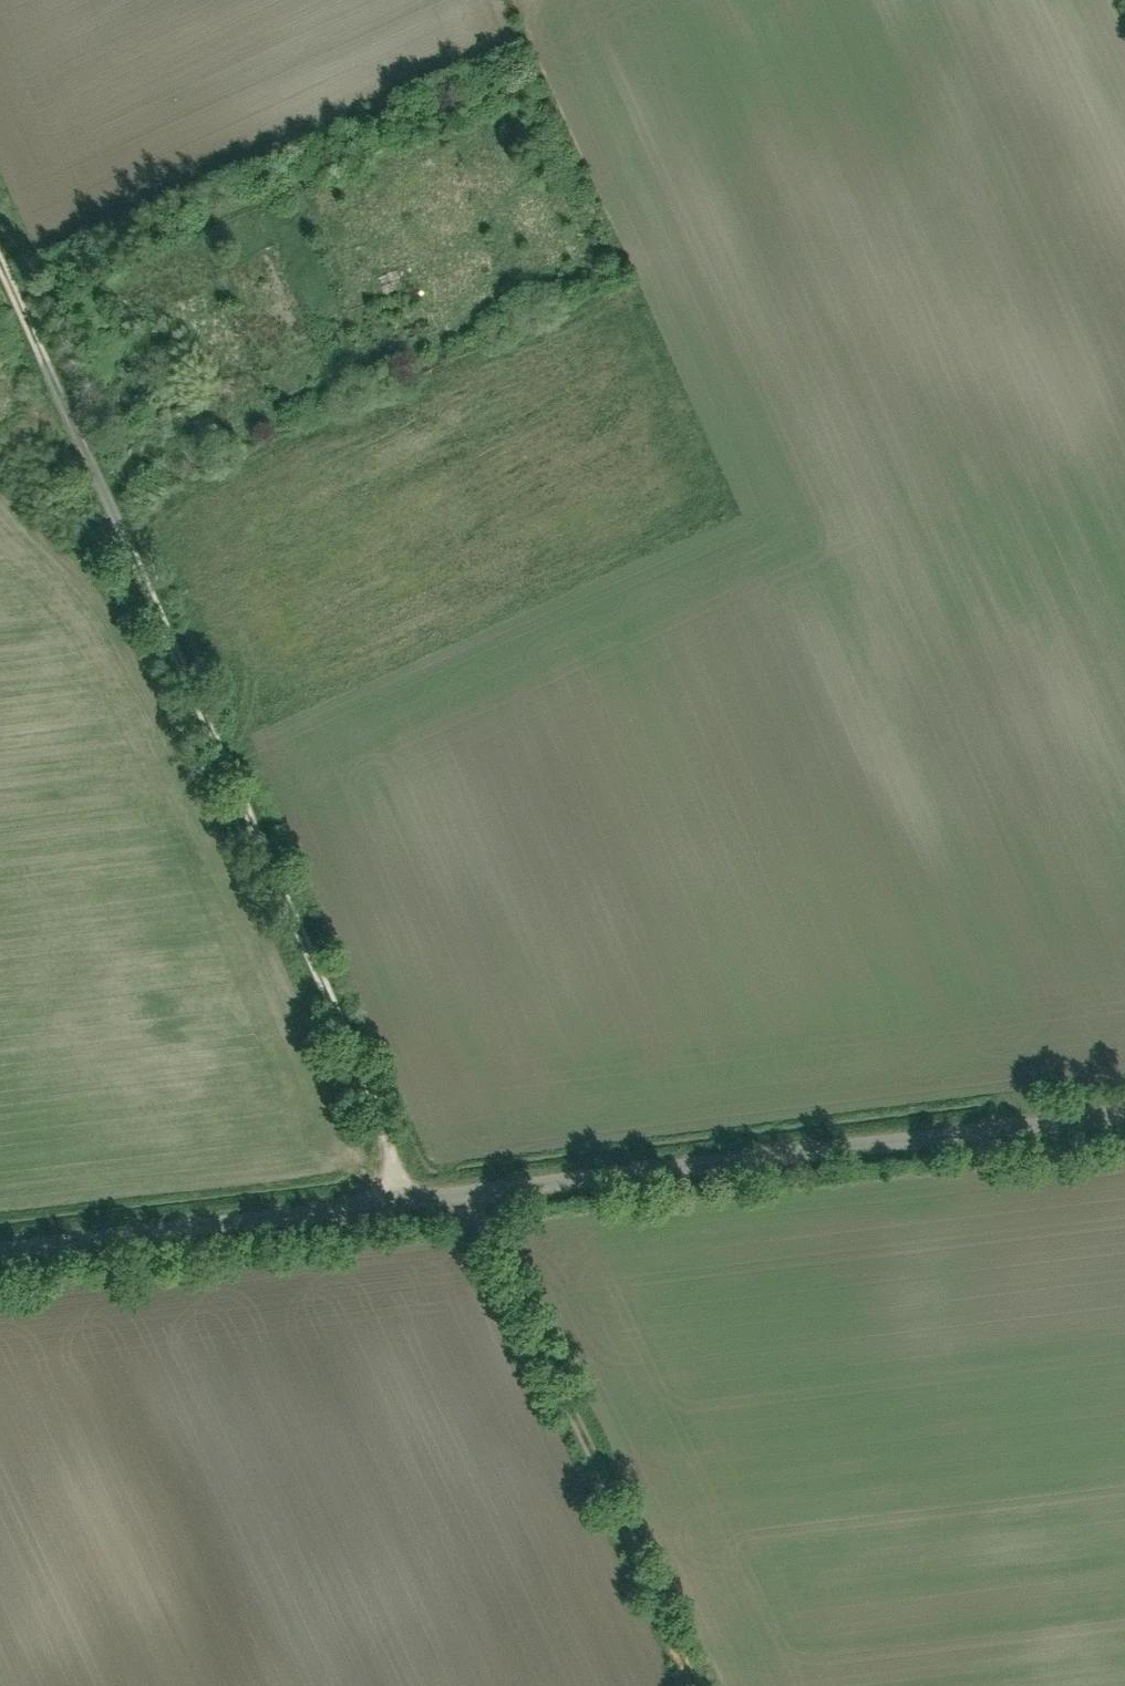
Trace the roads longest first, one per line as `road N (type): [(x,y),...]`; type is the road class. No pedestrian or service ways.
road 1 (unclassified): [(1124,1107),(0,1245)]

